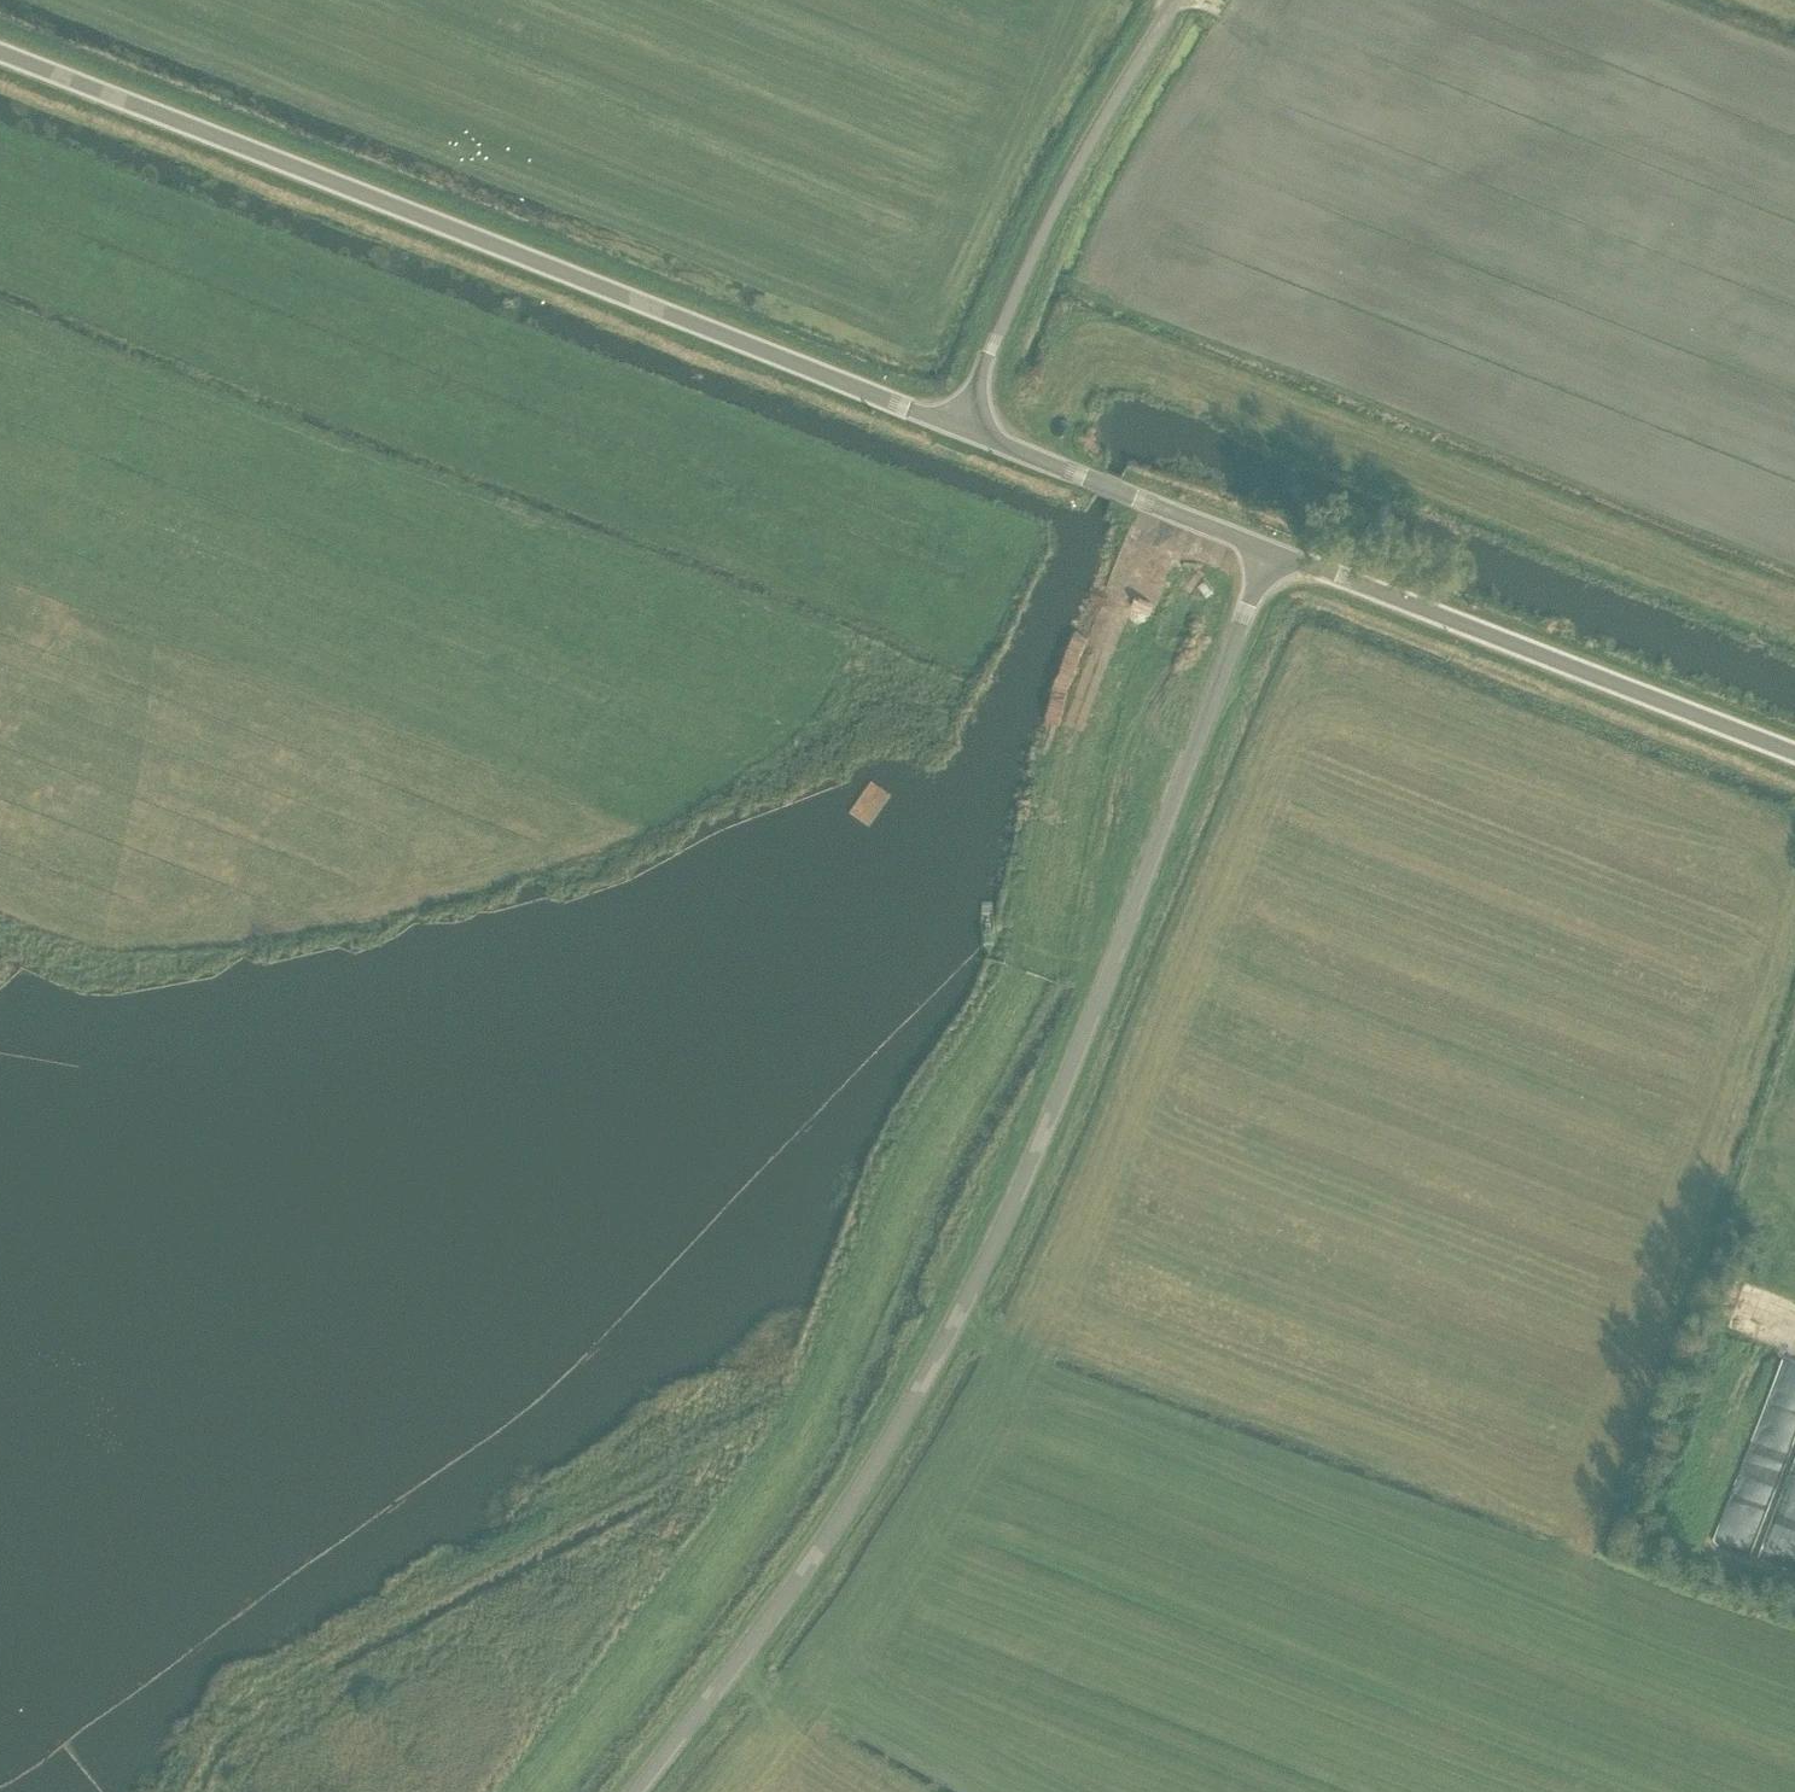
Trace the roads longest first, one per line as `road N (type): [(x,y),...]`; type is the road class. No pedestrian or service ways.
road 1 (unclassified): [(636,1791),(818,1551),(969,1296),(1089,1024),(1272,550)]
road 2 (unclassified): [(961,427),(0,50)]
road 3 (unclassified): [(1794,752),(1272,550)]
road 4 (unclassified): [(1175,0),(1047,220),(961,427)]
road 5 (unclassified): [(961,427),(1272,550)]

